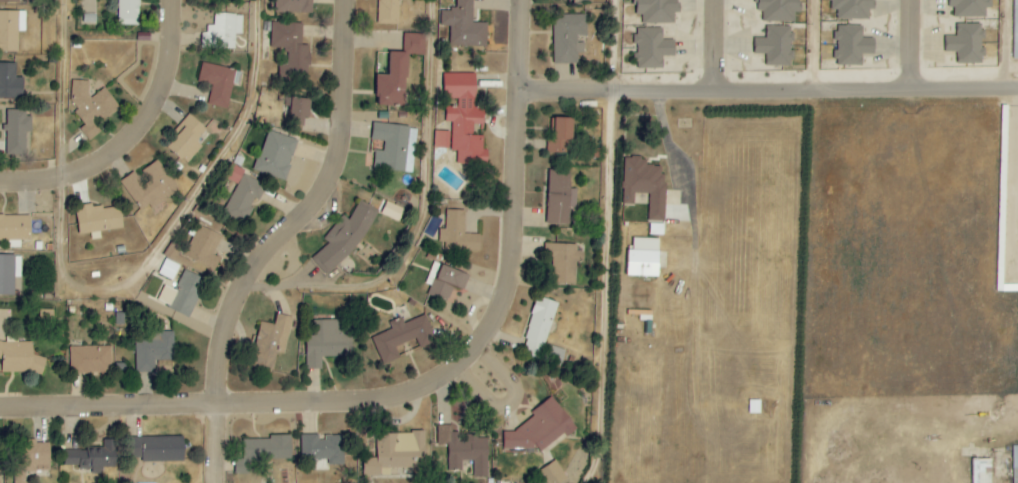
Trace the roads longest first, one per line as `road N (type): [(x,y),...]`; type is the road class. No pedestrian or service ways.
road 1 (residential): [(0,411),(390,405),(453,373),(506,321),(514,296),(531,0)]
road 2 (residential): [(524,93),(1017,92)]
road 3 (residential): [(223,410),(223,363),(243,295),(333,192),(352,139),(354,0)]
road 4 (residential): [(179,0),(177,71),(164,108),(124,154),(44,184),(0,185)]
road 5 (residential): [(485,346),(522,386),(516,409),(504,409),(464,364)]

